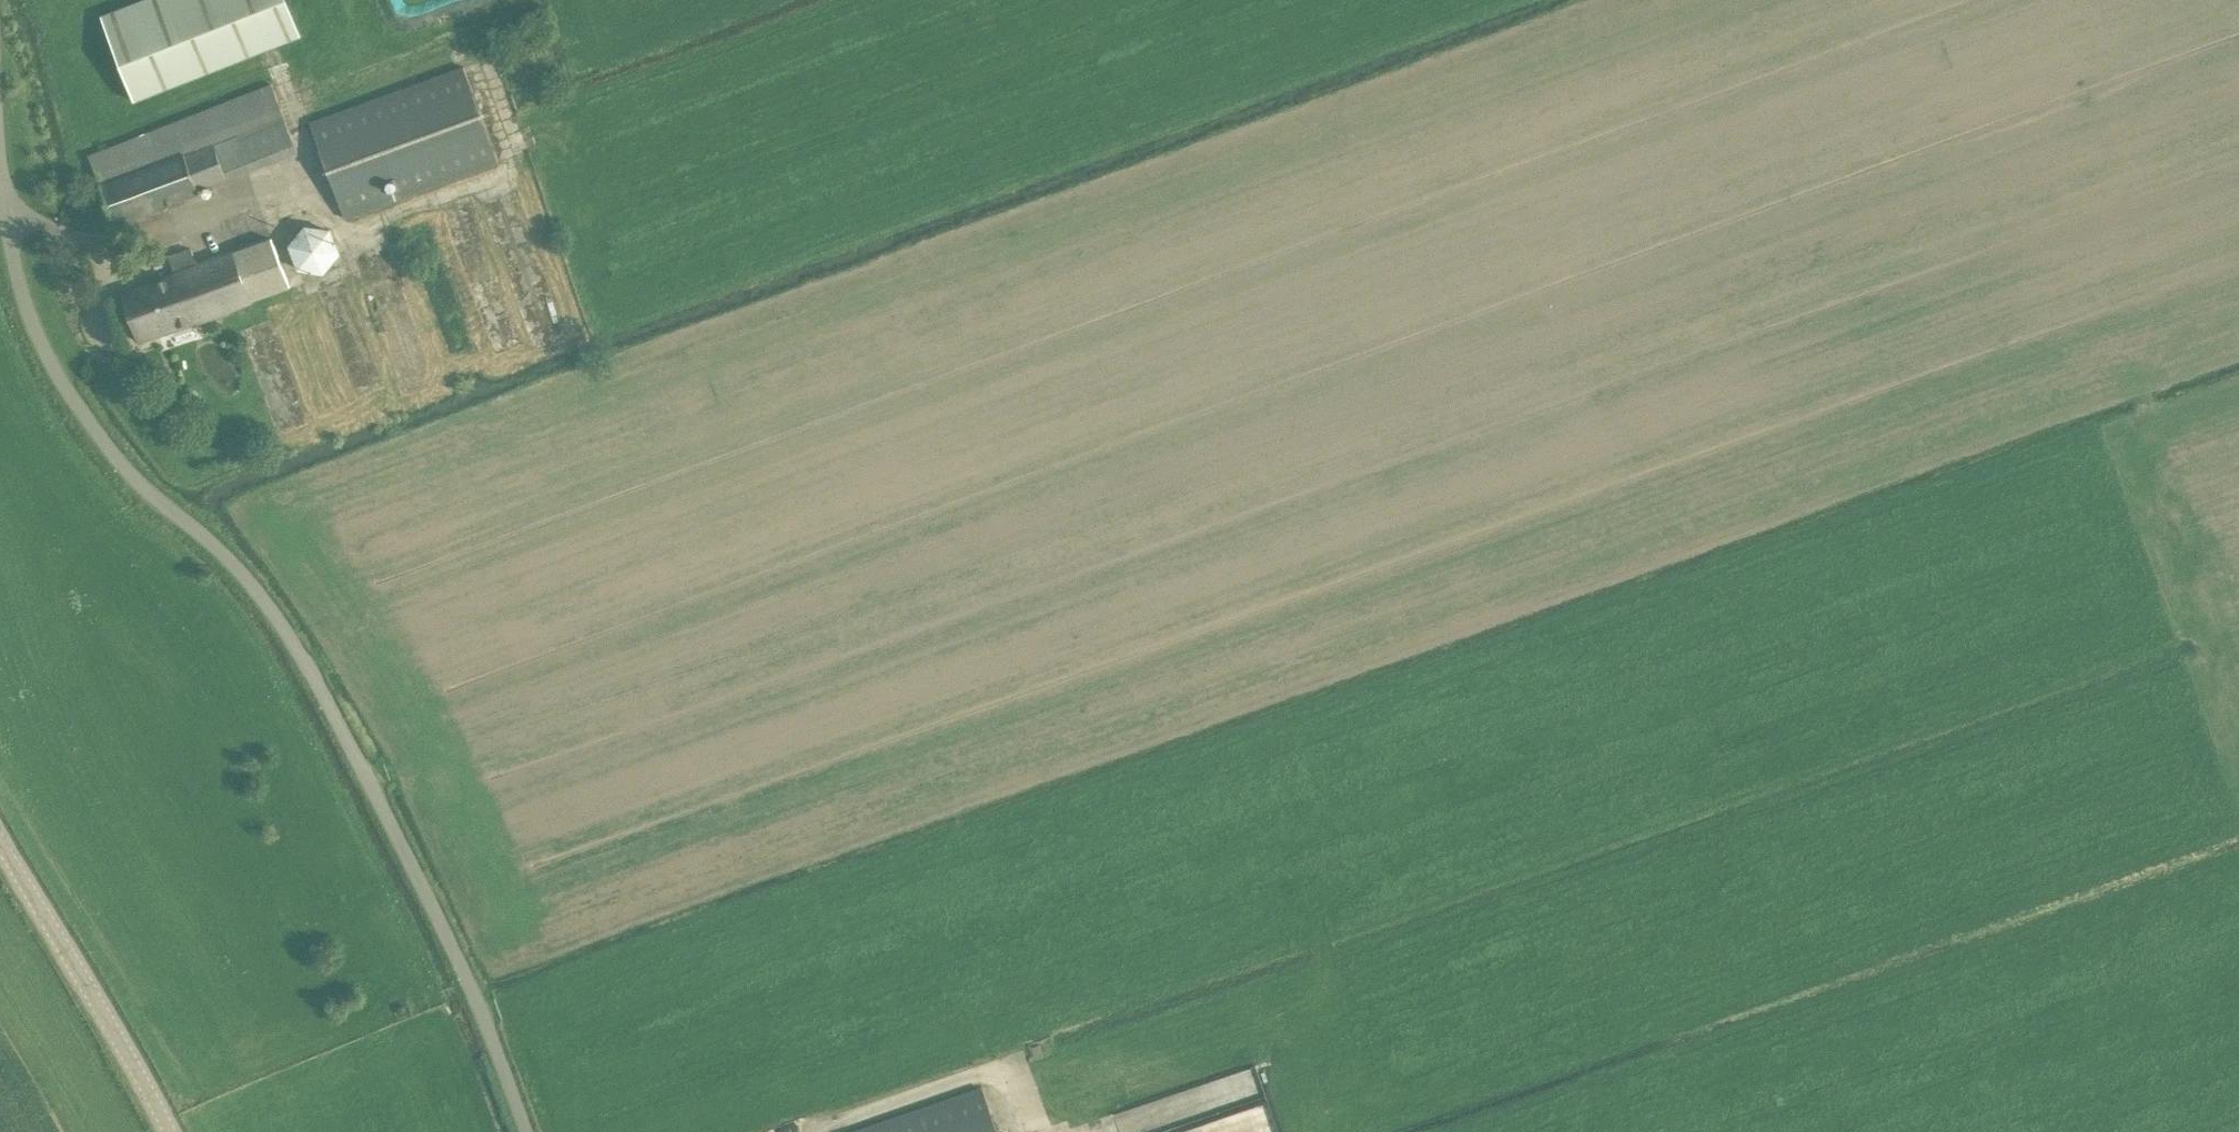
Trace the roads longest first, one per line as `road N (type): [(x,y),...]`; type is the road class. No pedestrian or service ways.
road 1 (unclassified): [(524,1131),(449,938),(277,620),(220,549),(163,511),(51,371),(18,283),(0,137)]
road 2 (tertiary): [(167,1131),(0,849)]

